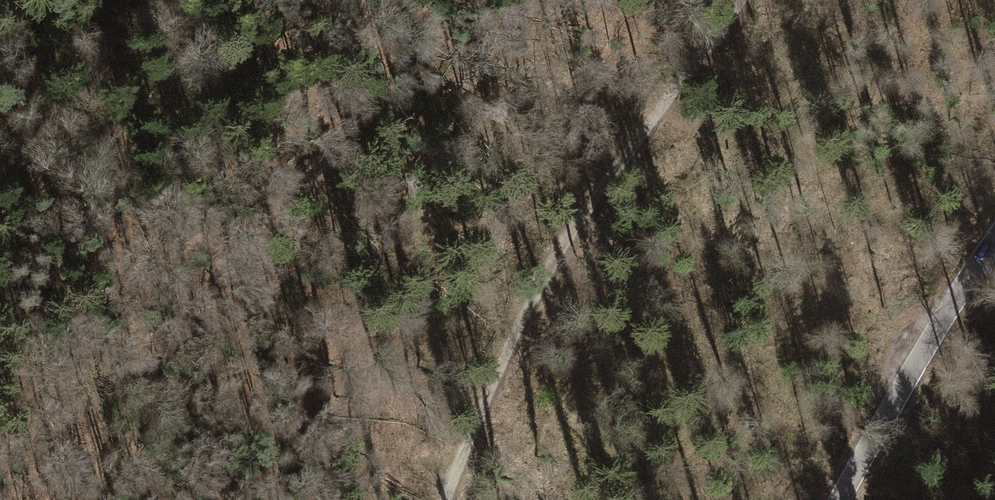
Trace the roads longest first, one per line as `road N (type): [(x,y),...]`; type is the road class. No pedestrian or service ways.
road 1 (track): [(741,0),(511,327),(448,499)]
road 2 (tertiary): [(844,499),(994,244)]
road 3 (track): [(178,0),(0,172)]

